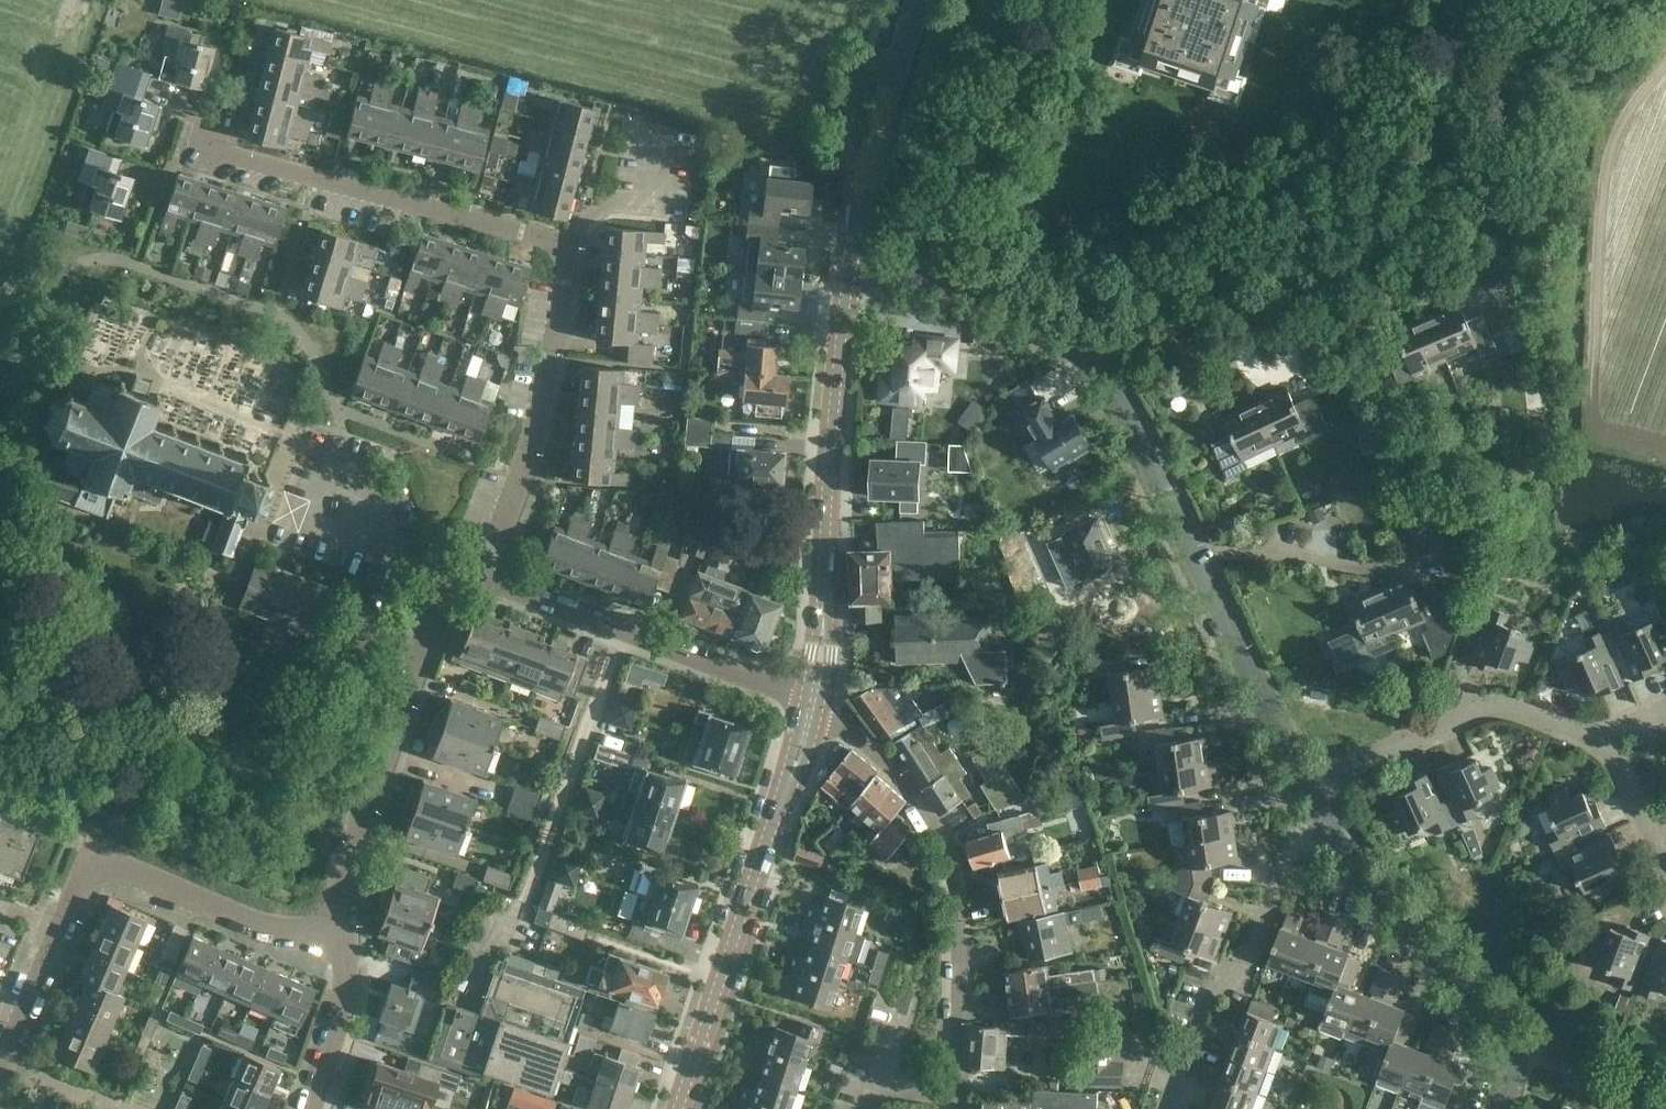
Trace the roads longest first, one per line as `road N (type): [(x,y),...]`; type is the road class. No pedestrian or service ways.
road 1 (residential): [(1310,800),(1168,489),(1097,364),(1006,302),(849,268)]
road 2 (residential): [(488,578),(520,477),(566,275),(563,250),(539,235),(188,144)]
road 3 (residential): [(0,1079),(94,857),(273,929),(344,930)]
road 4 (residential): [(956,1108),(953,874),(913,789),(812,704)]
road 5 (secondary): [(812,704),(849,268)]
road 6 (secondary): [(677,1108),(812,704)]
road 7 (residential): [(344,930),(344,871),(451,565)]
road 8 (residential): [(1502,1108),(1515,1069),(1495,1019),(1332,841),(1310,800)]
road 9 (track): [(1598,424),(1610,137),(1665,70)]
road 10 (residential): [(812,704),(488,578)]
road 11 (residential): [(1165,1108),(1213,981),(1249,951),(1310,800)]
road 12 (residential): [(1310,800),(1376,756),(1488,705),(1512,704),(1592,737)]
road 13 (secondary): [(849,268),(871,158),(918,0)]
road 14 (residential): [(344,930),(346,987),(312,1108)]
road 15 (residential): [(1592,737),(1622,765),(1665,866)]

